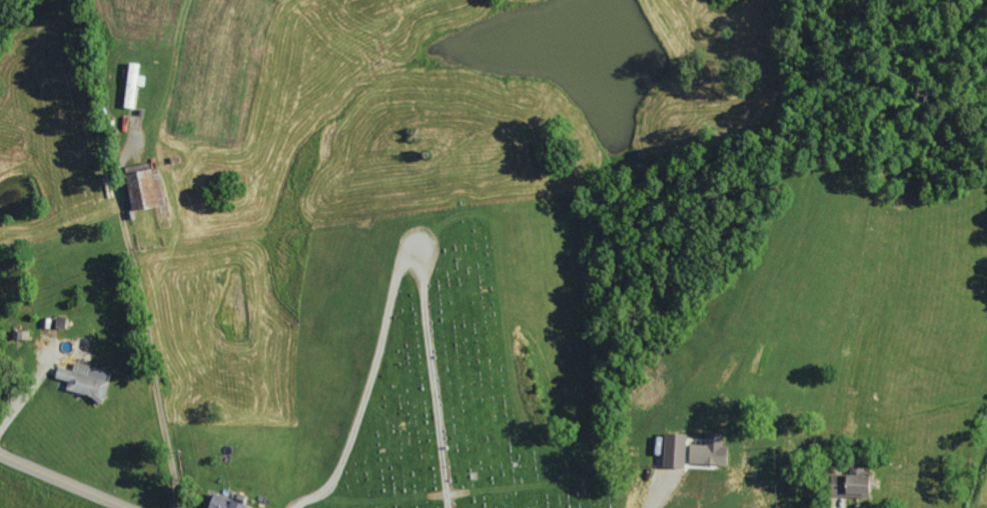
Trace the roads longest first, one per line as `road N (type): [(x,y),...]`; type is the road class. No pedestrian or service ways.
road 1 (secondary): [(127,507),(0,456)]

